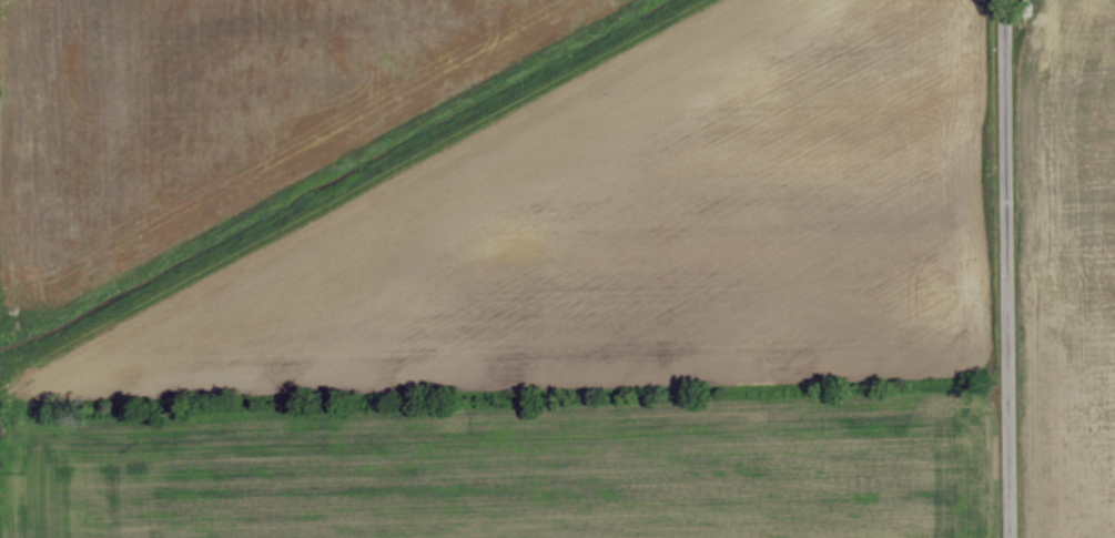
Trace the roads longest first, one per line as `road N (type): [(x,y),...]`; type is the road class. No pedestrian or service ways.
road 1 (tertiary): [(1010,537),(1004,0)]

